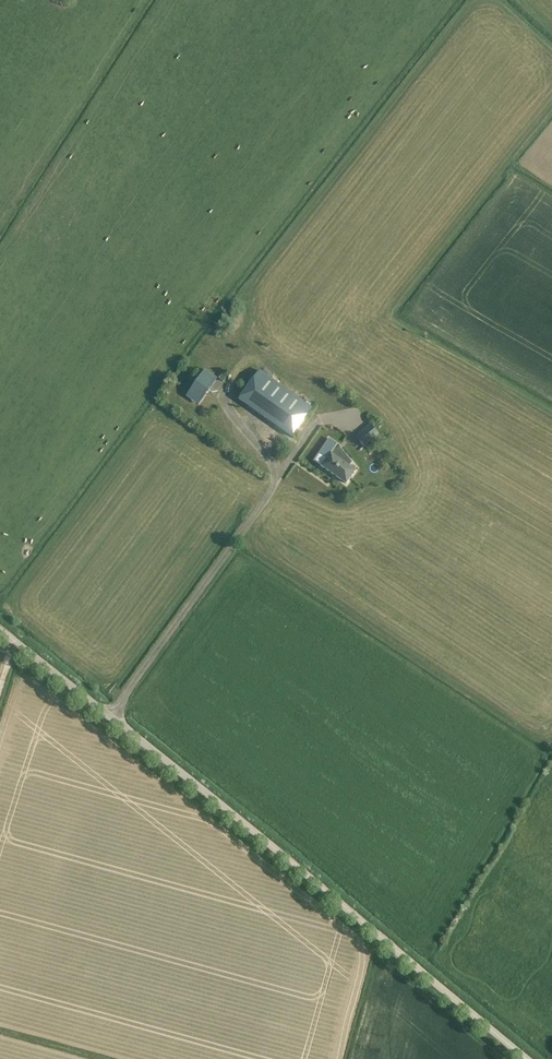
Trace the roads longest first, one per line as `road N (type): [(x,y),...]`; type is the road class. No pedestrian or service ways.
road 1 (unclassified): [(525,1058),(0,630)]

